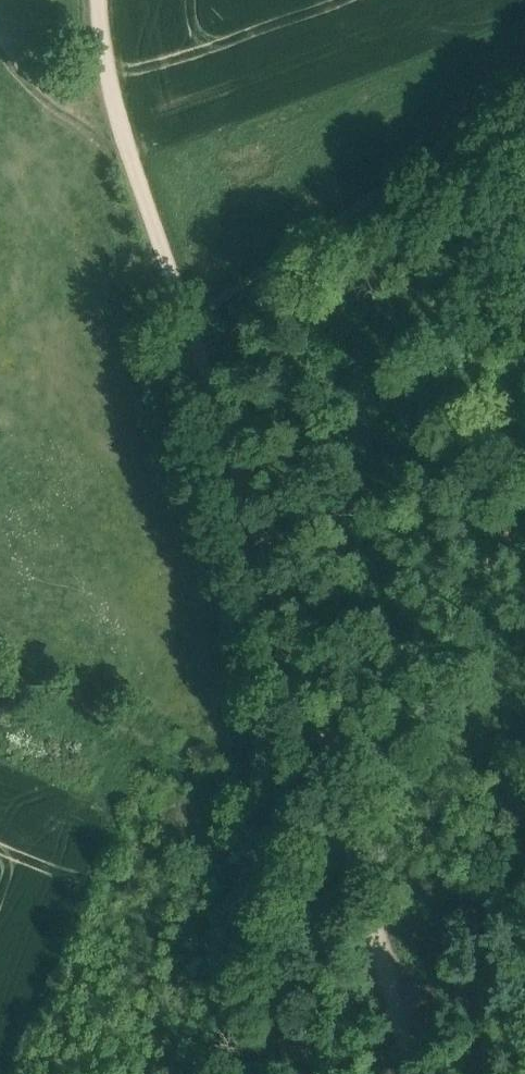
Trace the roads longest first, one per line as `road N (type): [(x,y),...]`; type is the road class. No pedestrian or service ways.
road 1 (track): [(94,0),(91,24),(383,942),(412,1073)]
road 2 (track): [(189,333),(524,83)]
road 3 (track): [(383,942),(524,969)]

